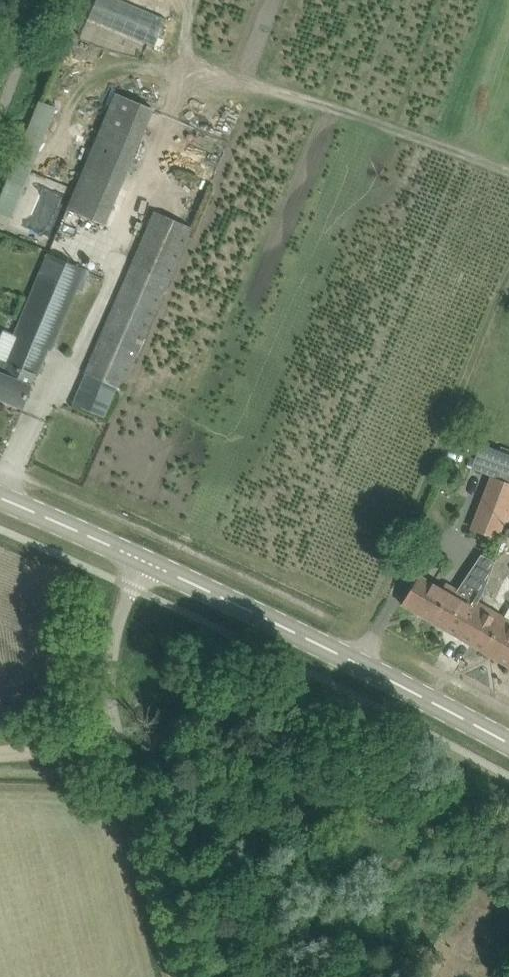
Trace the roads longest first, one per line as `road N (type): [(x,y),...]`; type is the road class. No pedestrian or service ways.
road 1 (unclassified): [(176,976),(120,735),(118,618),(148,561)]
road 2 (secondary): [(508,743),(148,561)]
road 3 (secondary): [(148,561),(0,502)]
road 4 (track): [(120,735),(0,754)]

